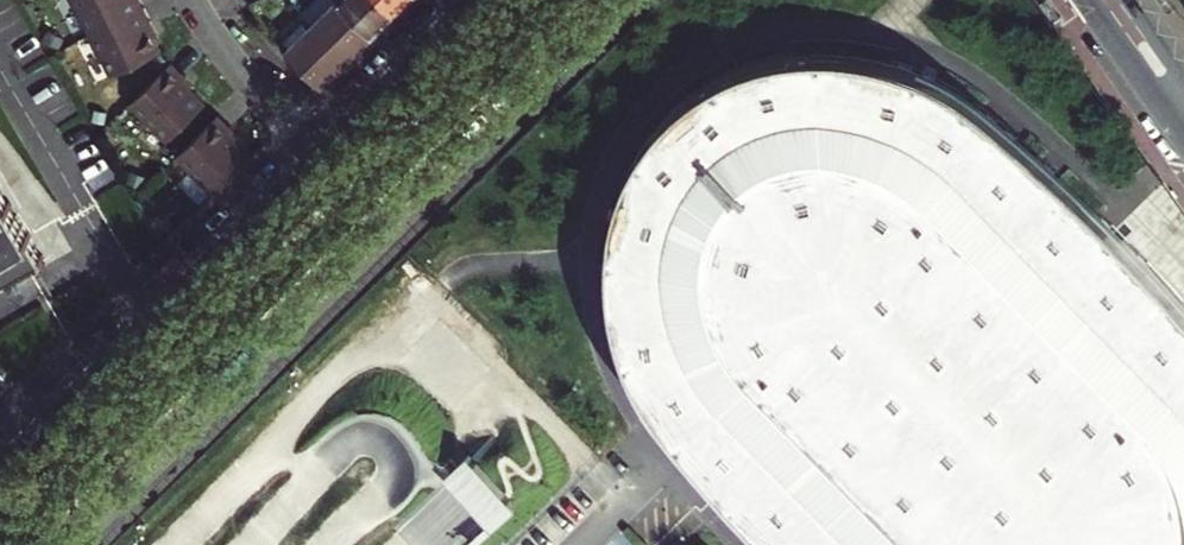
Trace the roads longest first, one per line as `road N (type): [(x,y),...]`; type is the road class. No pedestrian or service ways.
road 1 (primary): [(59,544),(599,0)]
road 2 (primary): [(312,150),(0,458)]
road 3 (primary): [(464,0),(312,150)]
road 4 (residential): [(312,150),(235,66),(193,0)]
road 5 (unclassified): [(1183,105),(1109,0)]

